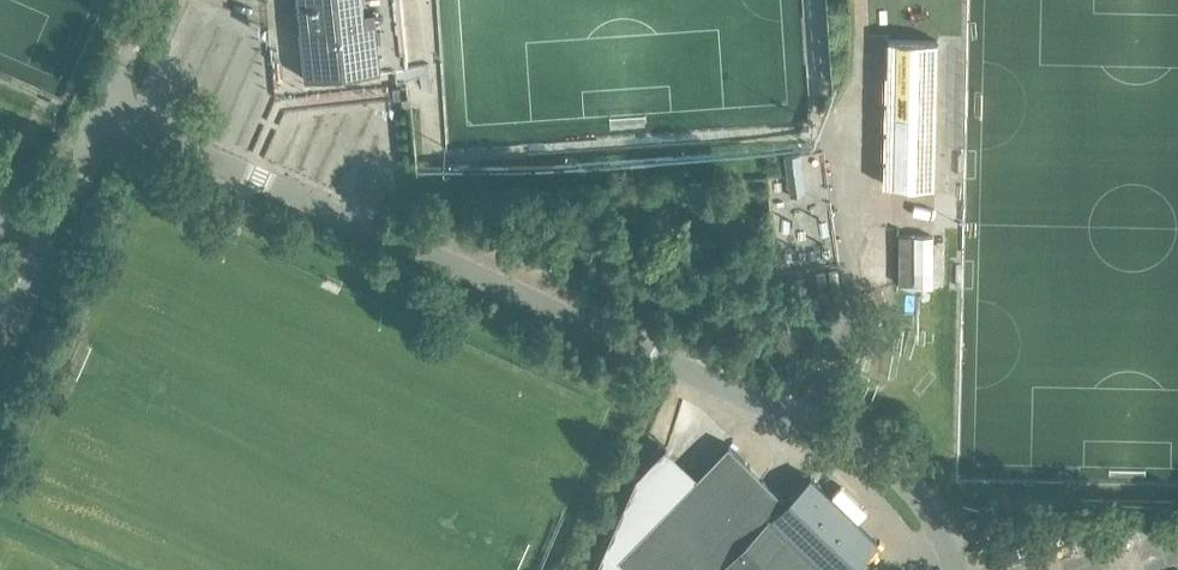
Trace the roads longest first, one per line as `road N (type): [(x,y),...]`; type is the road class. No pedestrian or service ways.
road 1 (unclassified): [(956,569),(917,499),(859,448),(100,110)]
road 2 (unclassified): [(46,238),(100,110)]
road 3 (unclassified): [(100,110),(149,0)]

